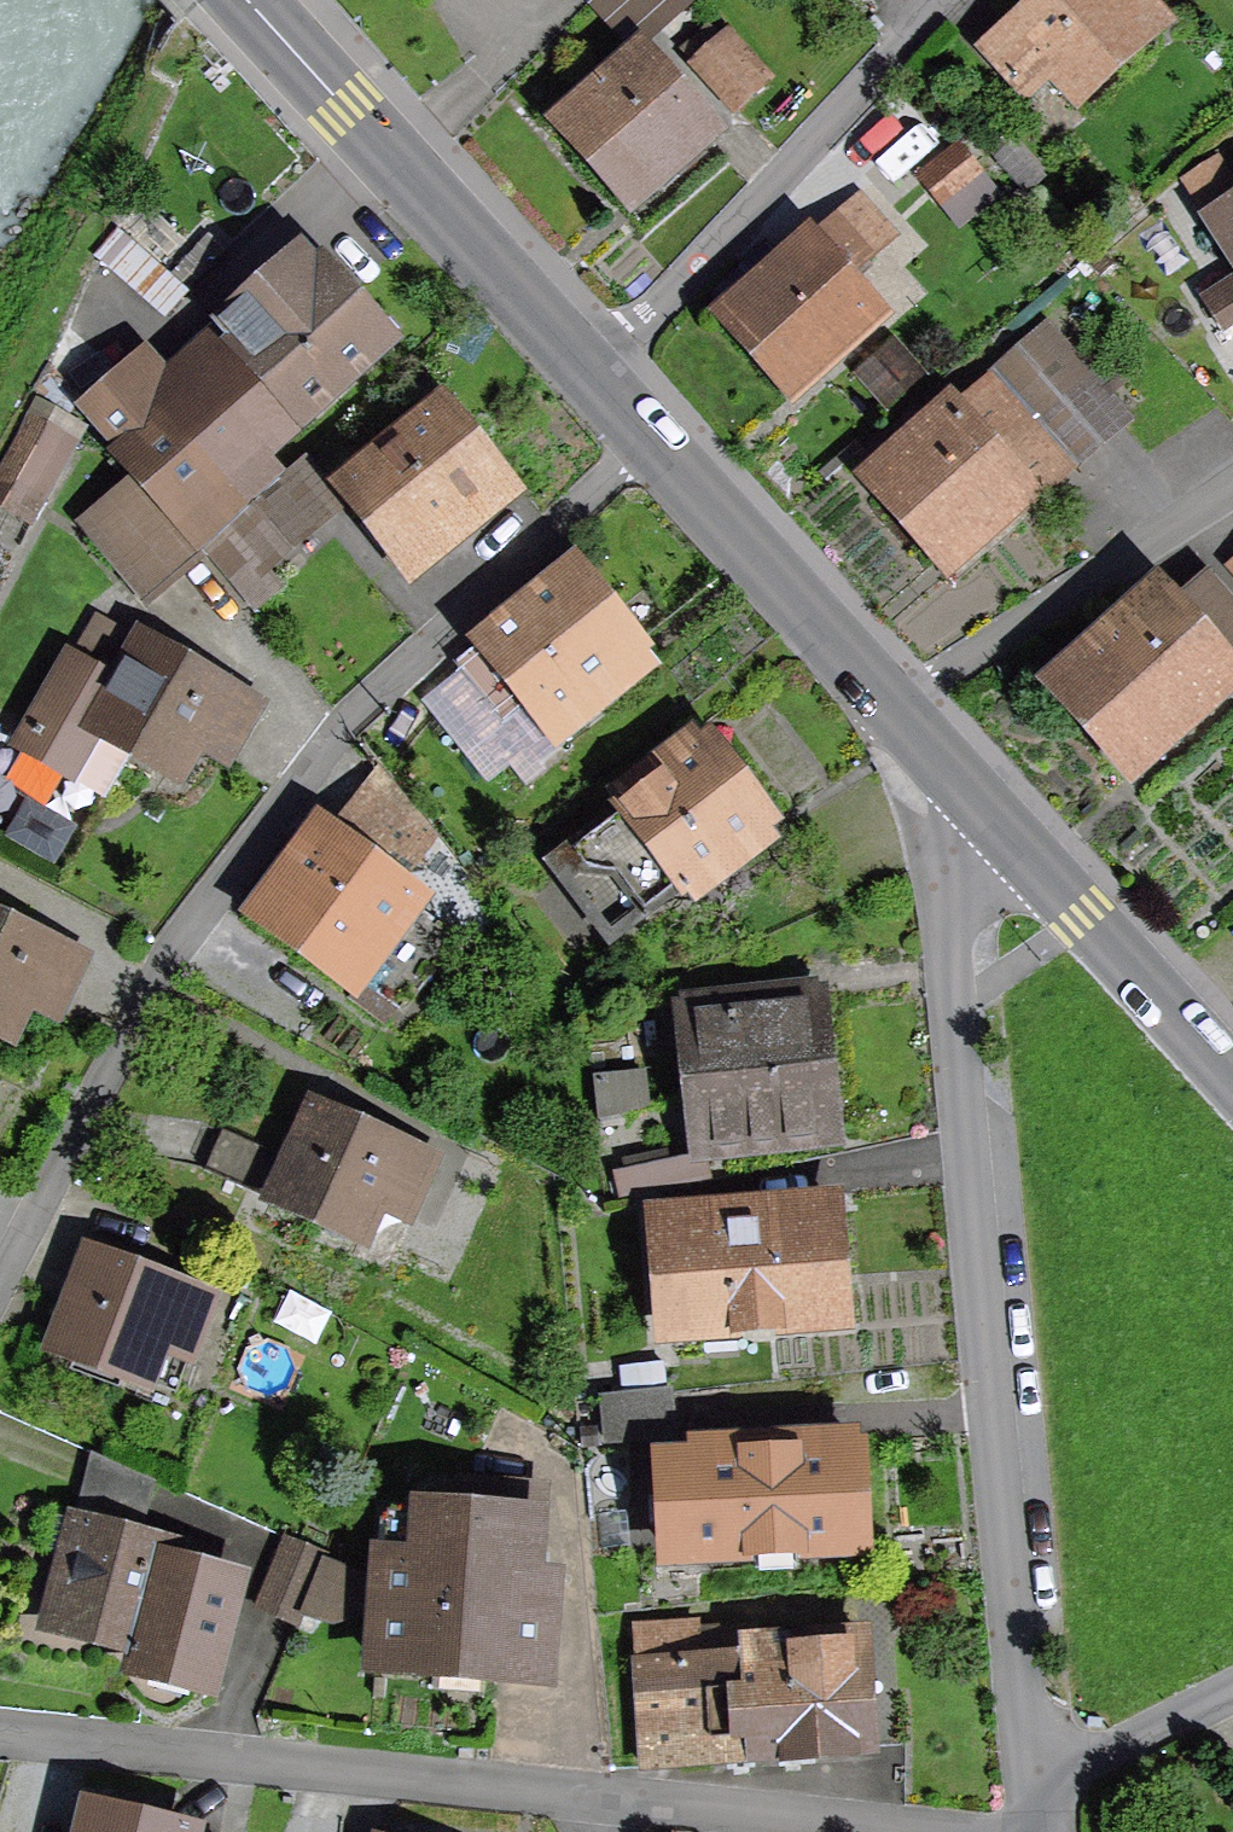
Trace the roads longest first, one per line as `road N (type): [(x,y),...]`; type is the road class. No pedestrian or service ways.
road 1 (residential): [(645,447),(197,883),(0,1282)]
road 2 (residential): [(942,775),(1035,1804)]
road 3 (residential): [(0,1743),(618,1816)]
road 4 (residential): [(595,384),(945,0)]
road 5 (tertiary): [(246,0),(595,384)]
road 6 (tertiary): [(942,775),(1232,1094)]
road 7 (residential): [(892,717),(1232,497)]
road 8 (tertiary): [(645,447),(892,717)]
road 9 (residential): [(1035,1804),(1232,1699)]
road 10 (residential): [(618,1816),(795,1831)]

